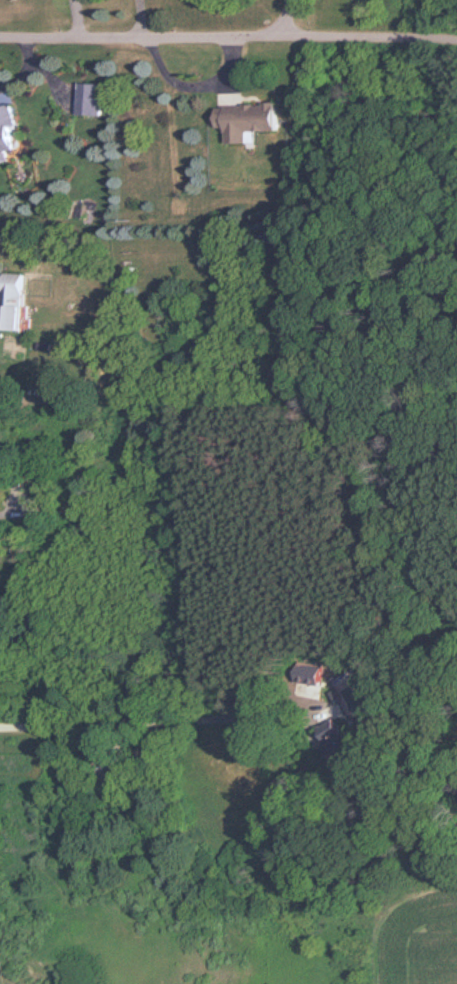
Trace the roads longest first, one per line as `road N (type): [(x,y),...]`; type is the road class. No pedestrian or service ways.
road 1 (residential): [(0,38),(456,41)]

